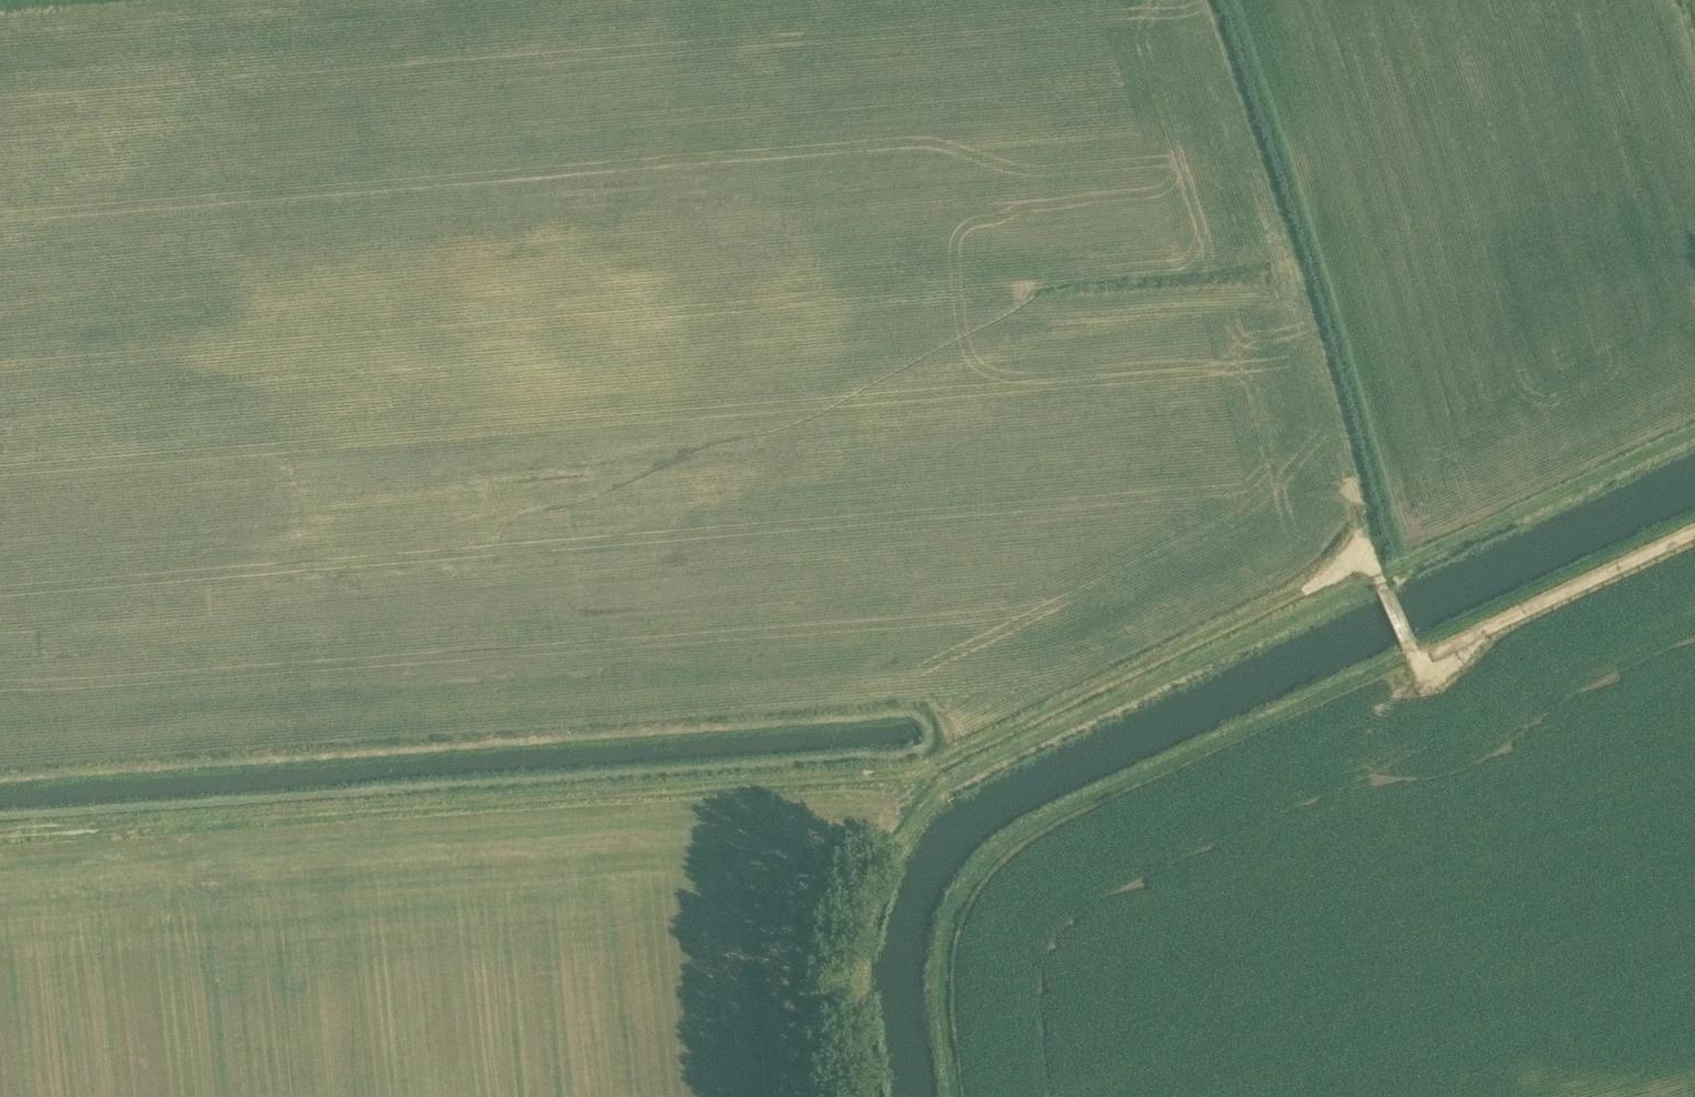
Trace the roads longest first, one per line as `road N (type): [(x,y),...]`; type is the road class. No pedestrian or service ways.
road 1 (track): [(0,834),(875,781),(933,767),(1349,568),(1379,573),(1417,668),(1430,674),(1491,625),(1694,531)]
road 2 (track): [(1694,434),(1379,573)]

